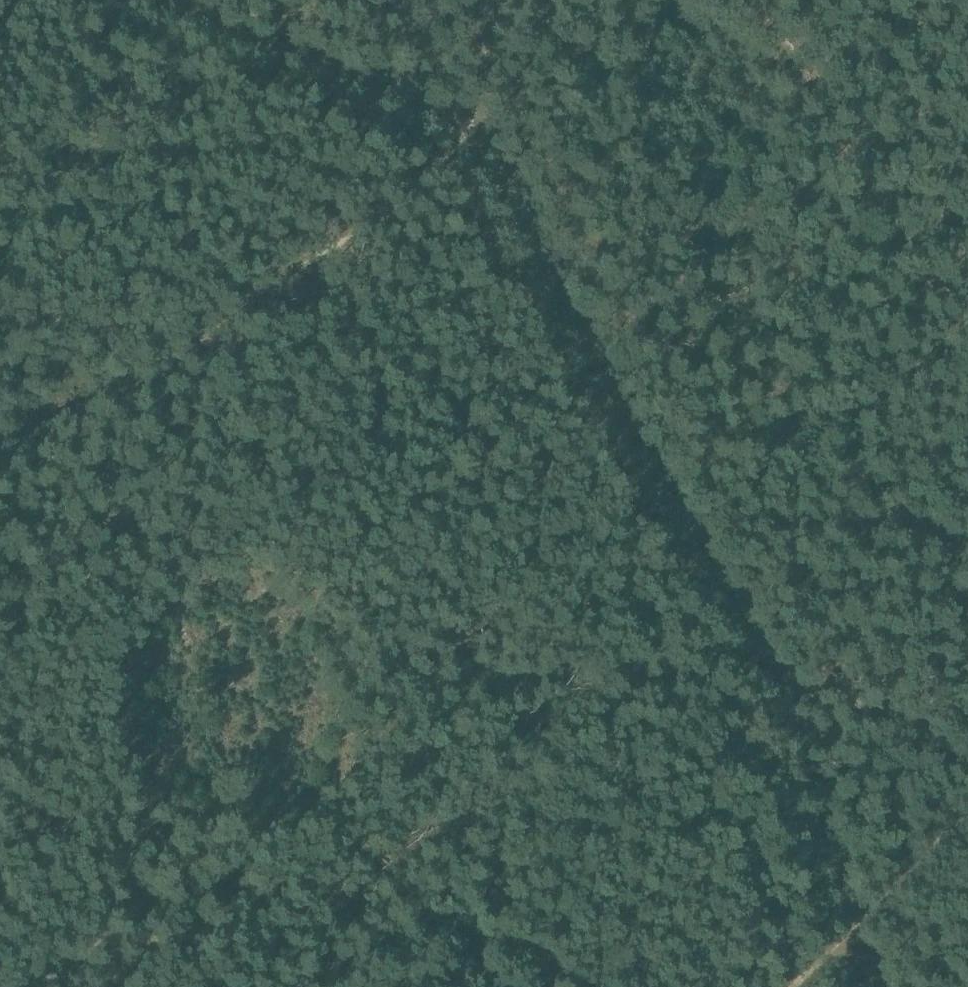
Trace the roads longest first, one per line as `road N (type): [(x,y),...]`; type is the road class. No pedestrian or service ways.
road 1 (track): [(65,986),(201,879)]

